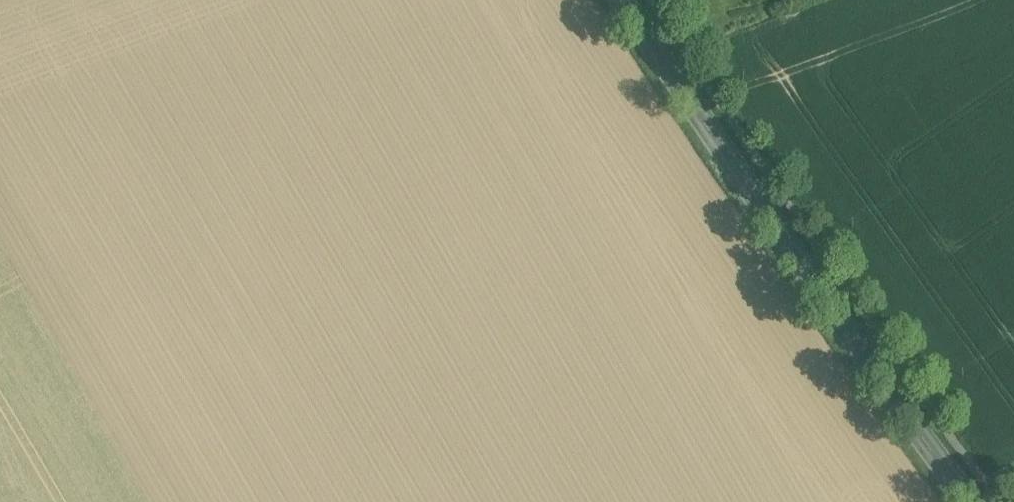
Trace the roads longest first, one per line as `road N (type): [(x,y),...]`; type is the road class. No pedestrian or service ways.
road 1 (secondary): [(996,501),(634,0)]

